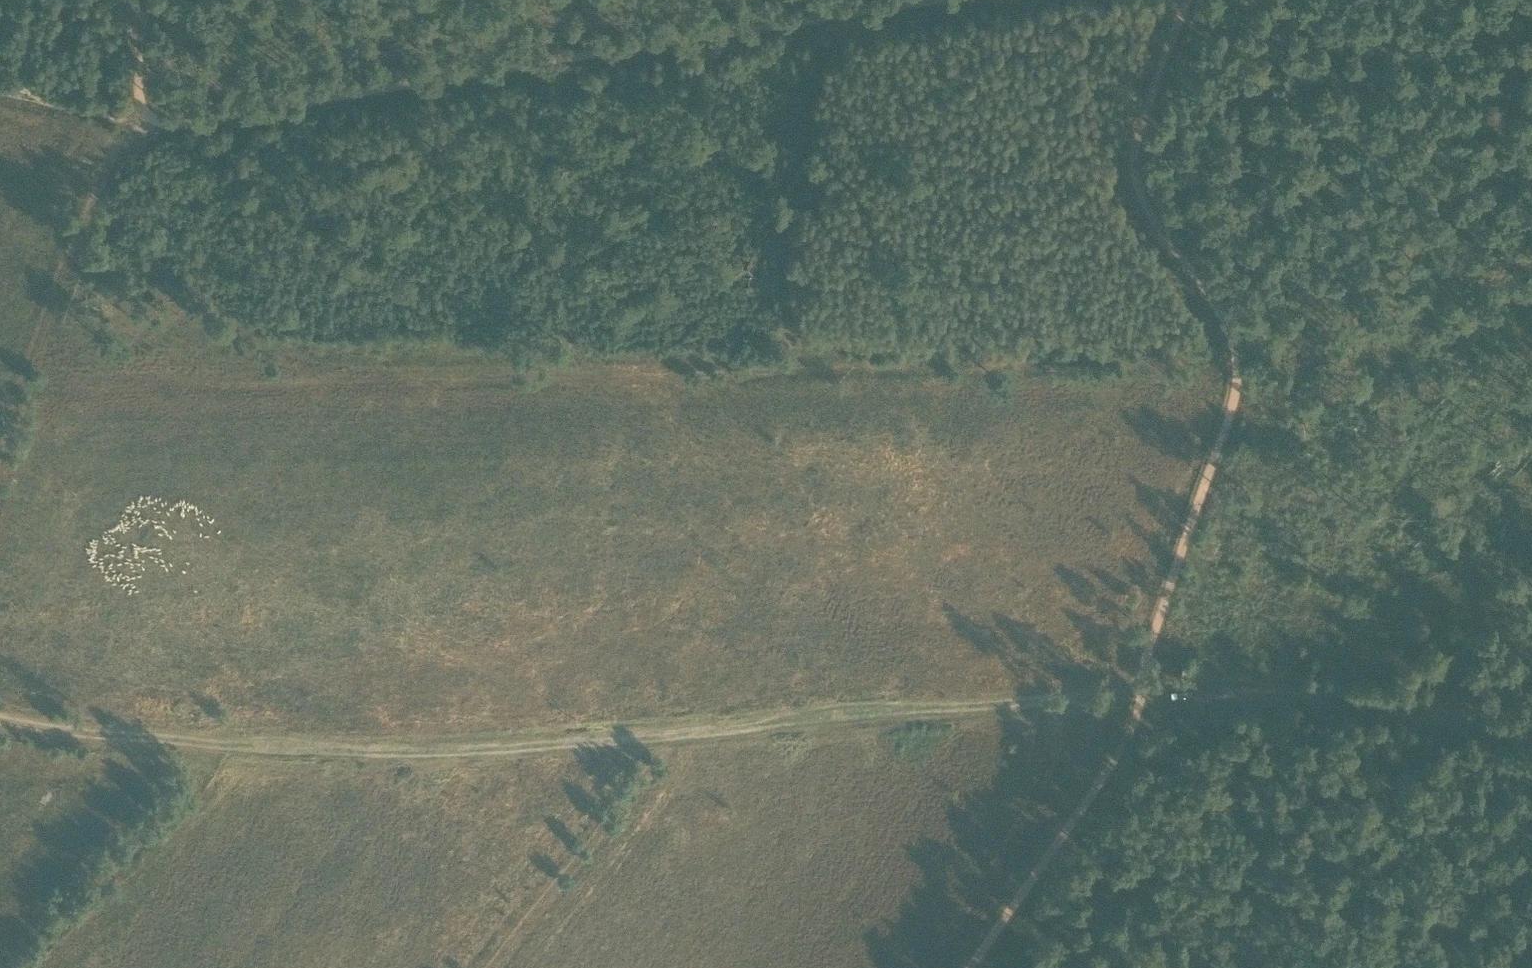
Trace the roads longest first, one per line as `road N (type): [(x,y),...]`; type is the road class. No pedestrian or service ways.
road 1 (track): [(0,727),(362,763),(1138,702)]
road 2 (track): [(1138,702),(1381,702),(1531,725)]

